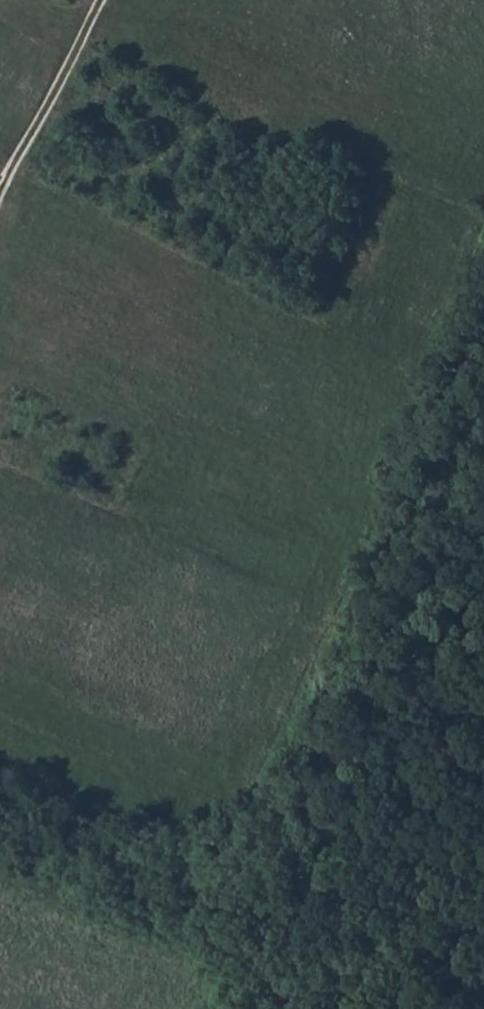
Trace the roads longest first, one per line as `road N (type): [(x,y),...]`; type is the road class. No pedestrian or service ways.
road 1 (track): [(0,195),(101,0)]

